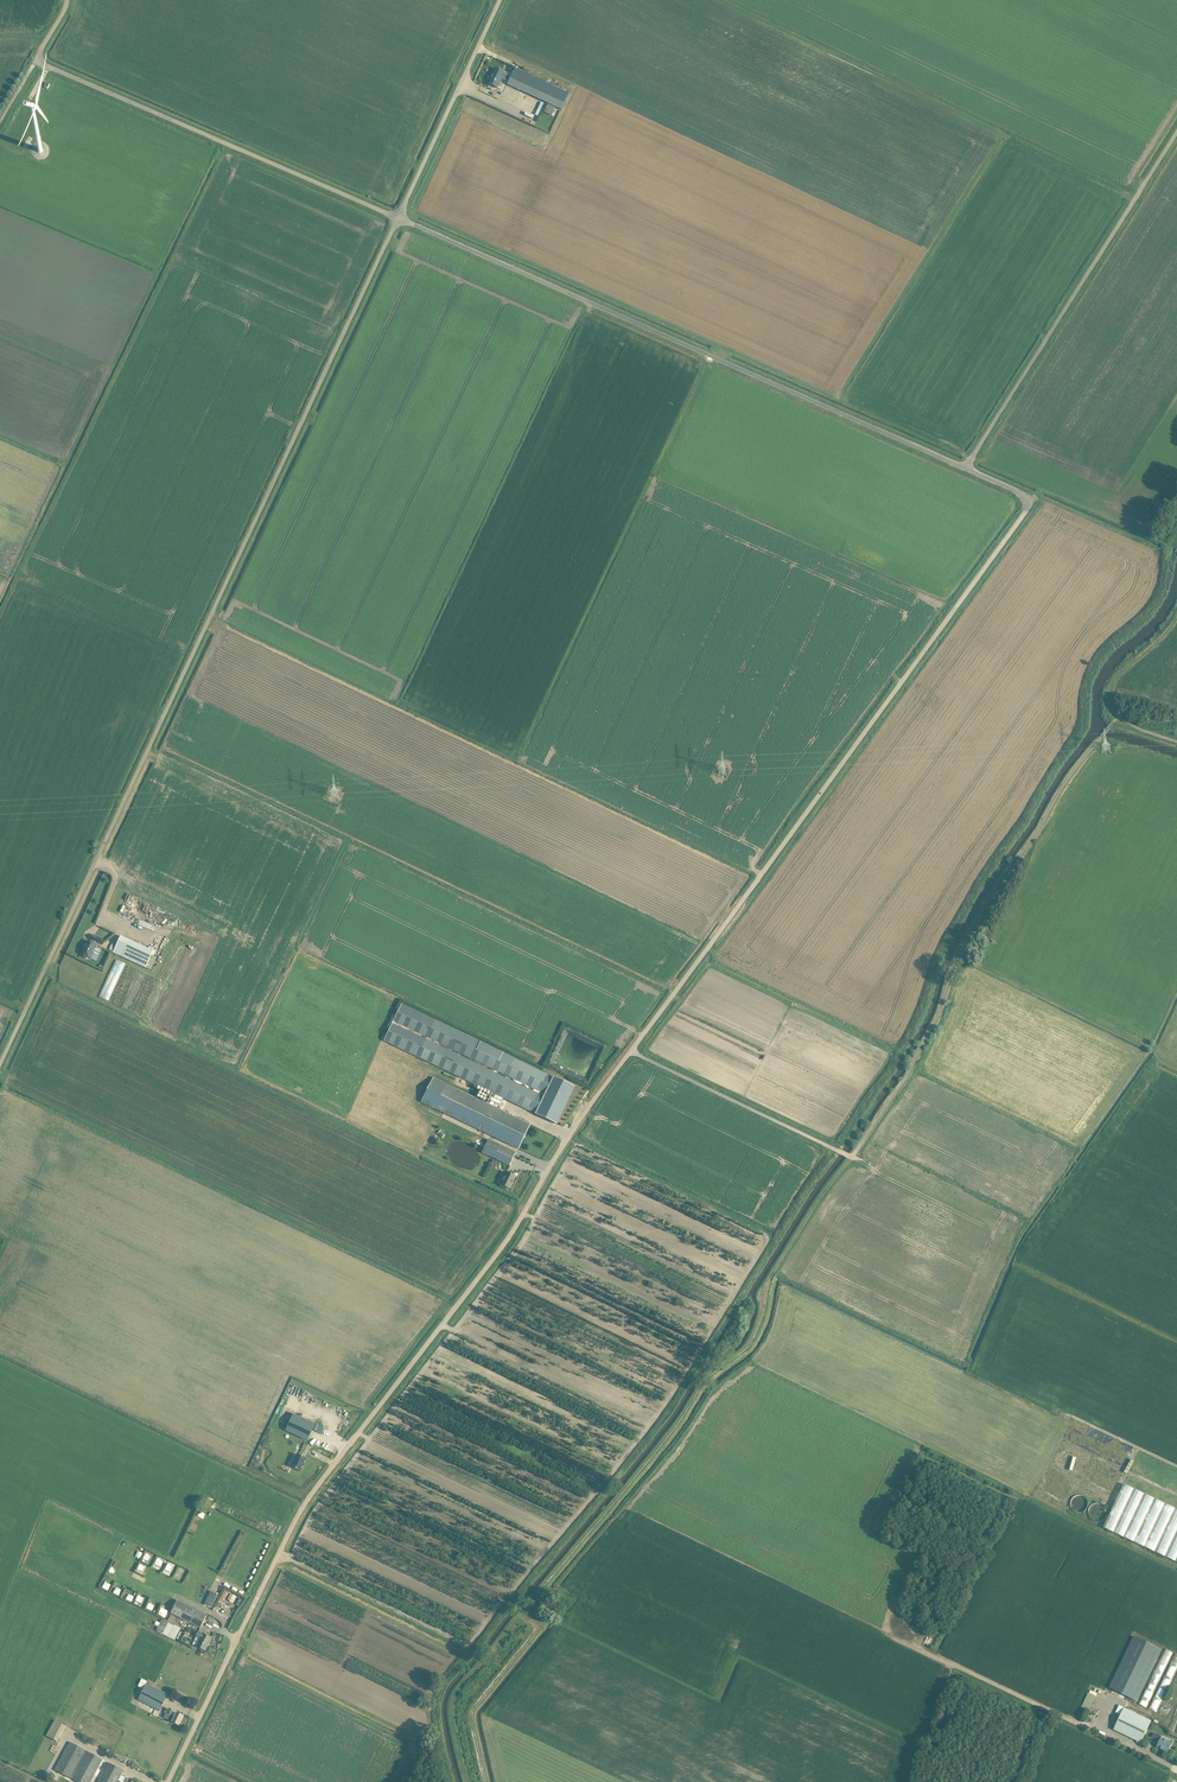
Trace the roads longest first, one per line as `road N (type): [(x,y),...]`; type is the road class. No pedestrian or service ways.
road 1 (unclassified): [(165,1781),(309,1497),(501,1248),(584,1114),(1025,511),(1023,495),(965,470)]
road 2 (unclassified): [(0,1063),(398,220)]
road 3 (unclassified): [(965,470),(398,220)]
road 4 (unclassified): [(398,220),(35,61),(66,0)]
road 5 (unclassified): [(965,470),(1176,133)]
road 6 (unclassified): [(398,220),(499,0)]

